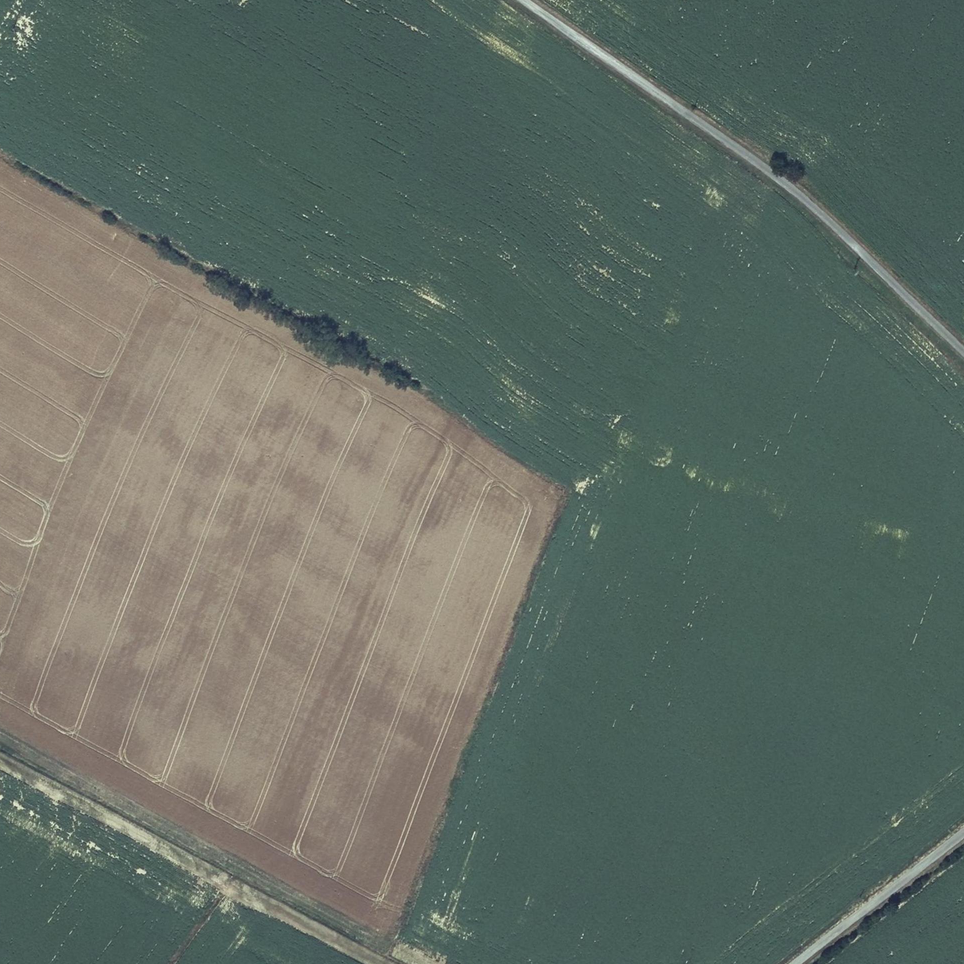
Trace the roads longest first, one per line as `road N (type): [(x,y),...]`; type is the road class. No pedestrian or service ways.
road 1 (unclassified): [(963,355),(797,194),(522,0)]
road 2 (unclassified): [(963,832),(795,963)]

